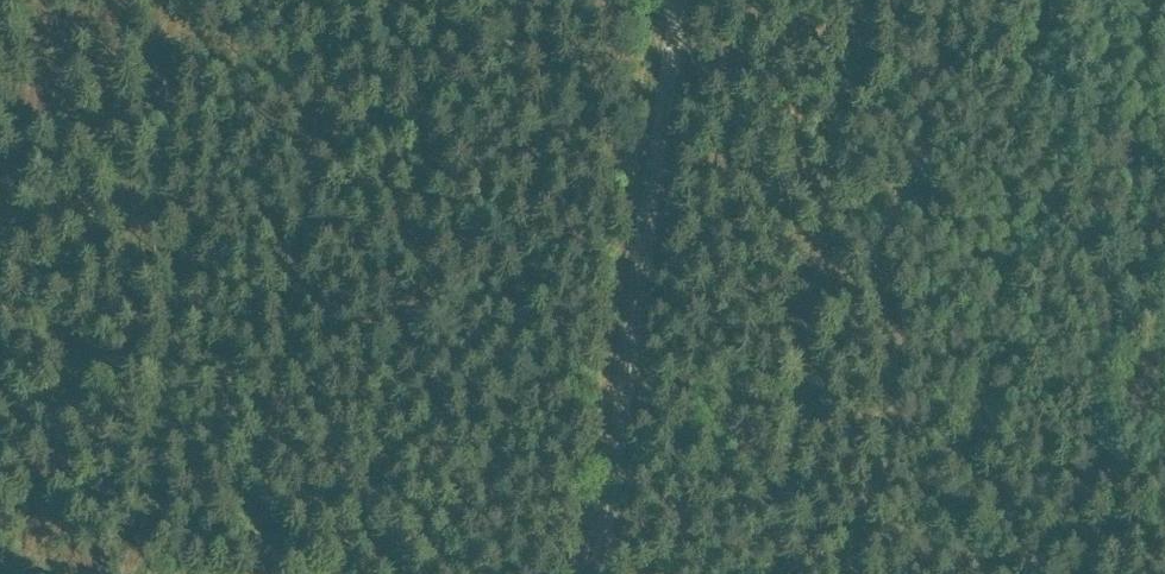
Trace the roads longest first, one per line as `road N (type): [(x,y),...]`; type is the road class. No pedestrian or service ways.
road 1 (track): [(600,573),(679,0)]

